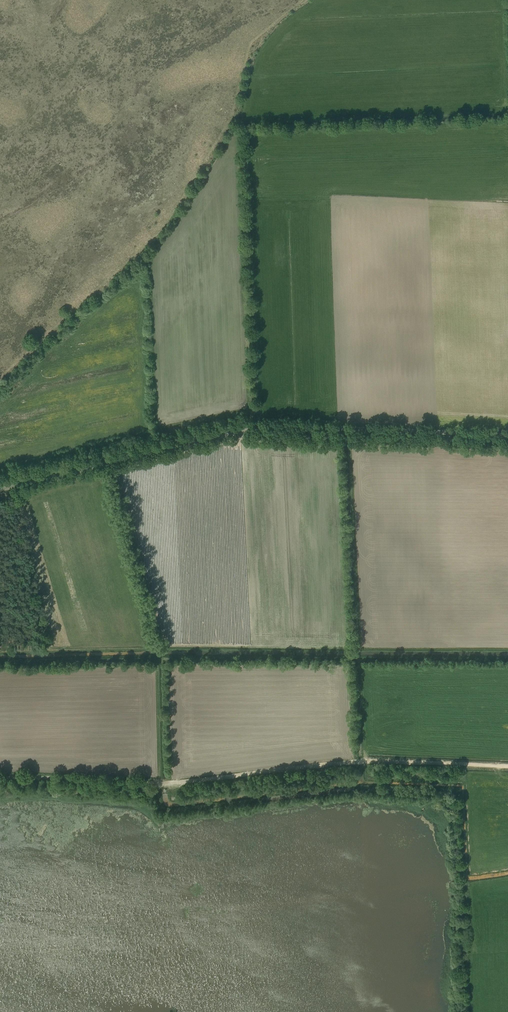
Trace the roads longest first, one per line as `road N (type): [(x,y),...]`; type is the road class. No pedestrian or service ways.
road 1 (unclassified): [(507,430),(267,419),(0,484)]

